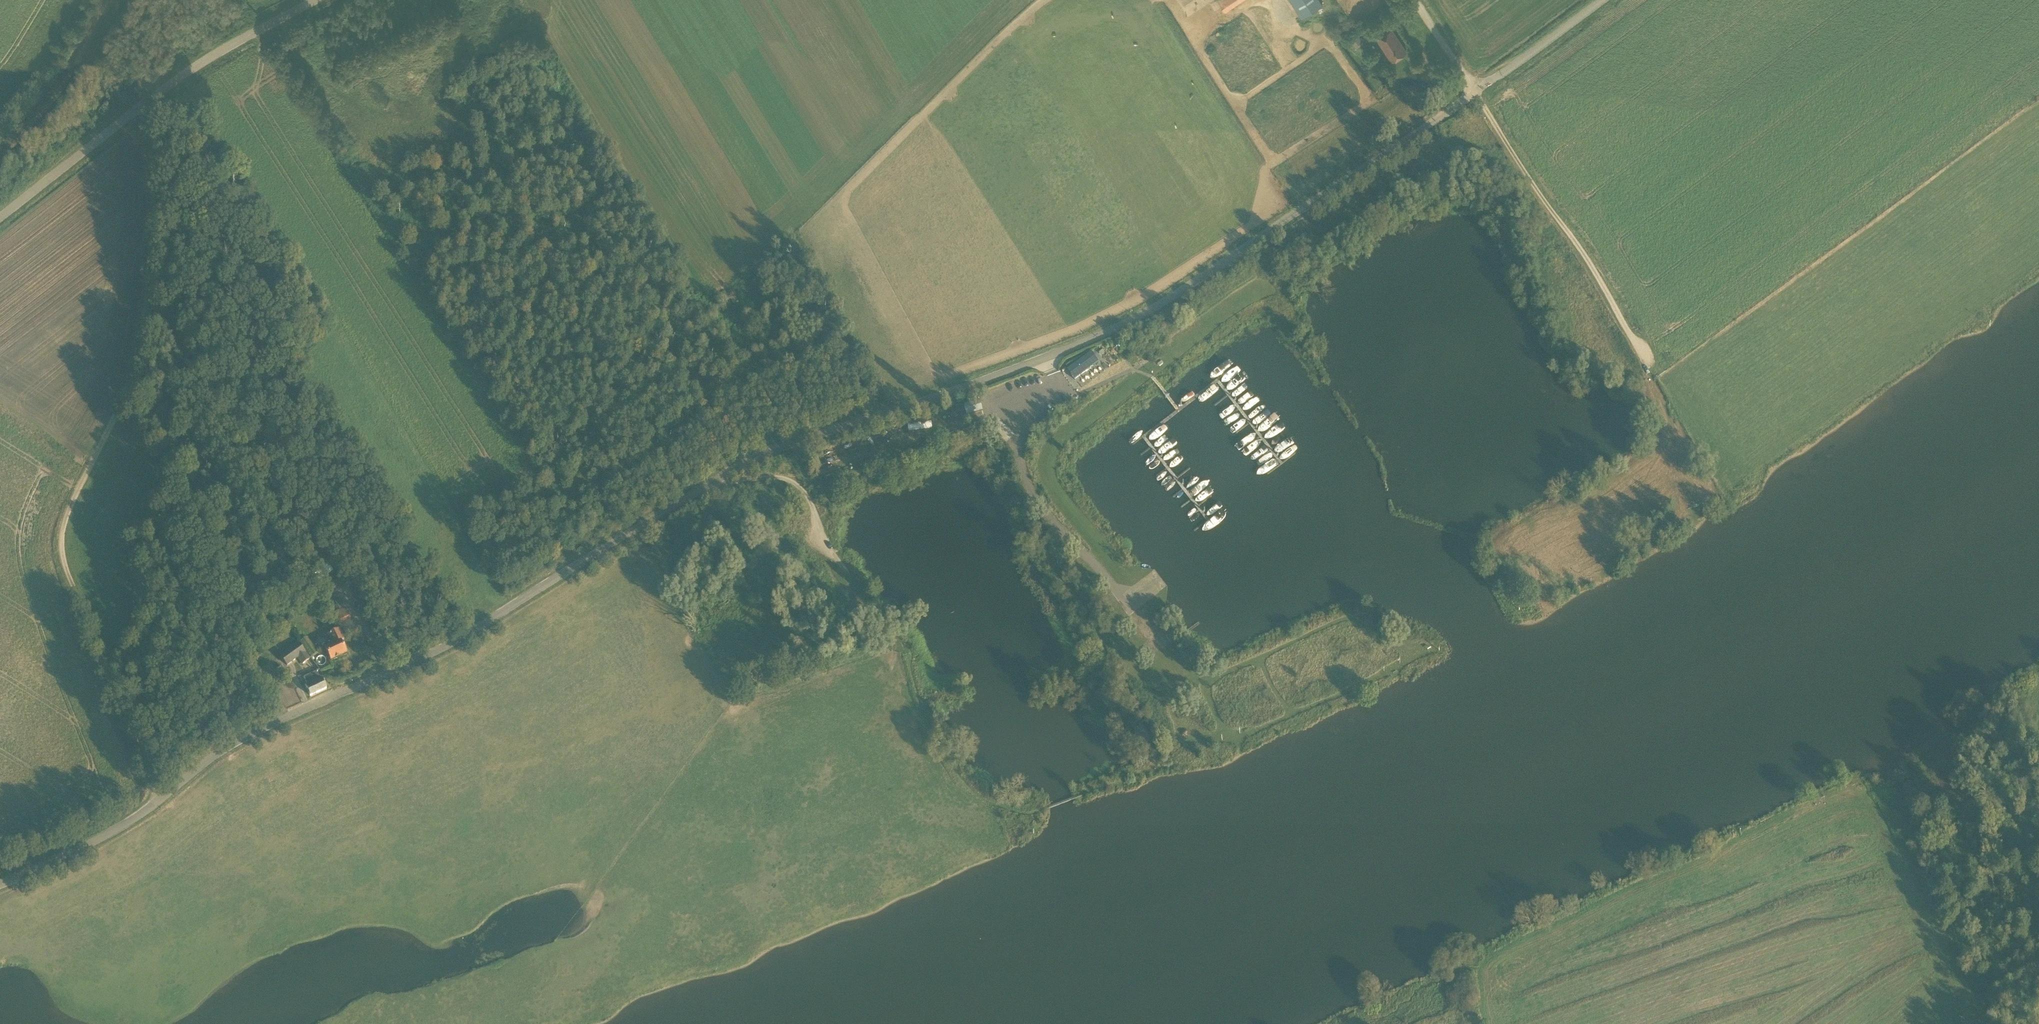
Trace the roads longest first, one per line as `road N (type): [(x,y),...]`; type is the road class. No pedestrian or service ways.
road 1 (unclassified): [(0,885),(135,819),(263,728),(466,635),(739,468),(1045,359),(1143,314),(1475,93)]
road 2 (track): [(167,795),(61,550),(64,519),(151,328),(152,99)]
road 3 (unclassified): [(0,217),(202,62),(313,0)]
road 4 (track): [(1475,93),(1649,365)]
road 5 (track): [(0,154),(67,68),(103,0)]
road 6 (unclassified): [(1475,93),(1601,0)]

